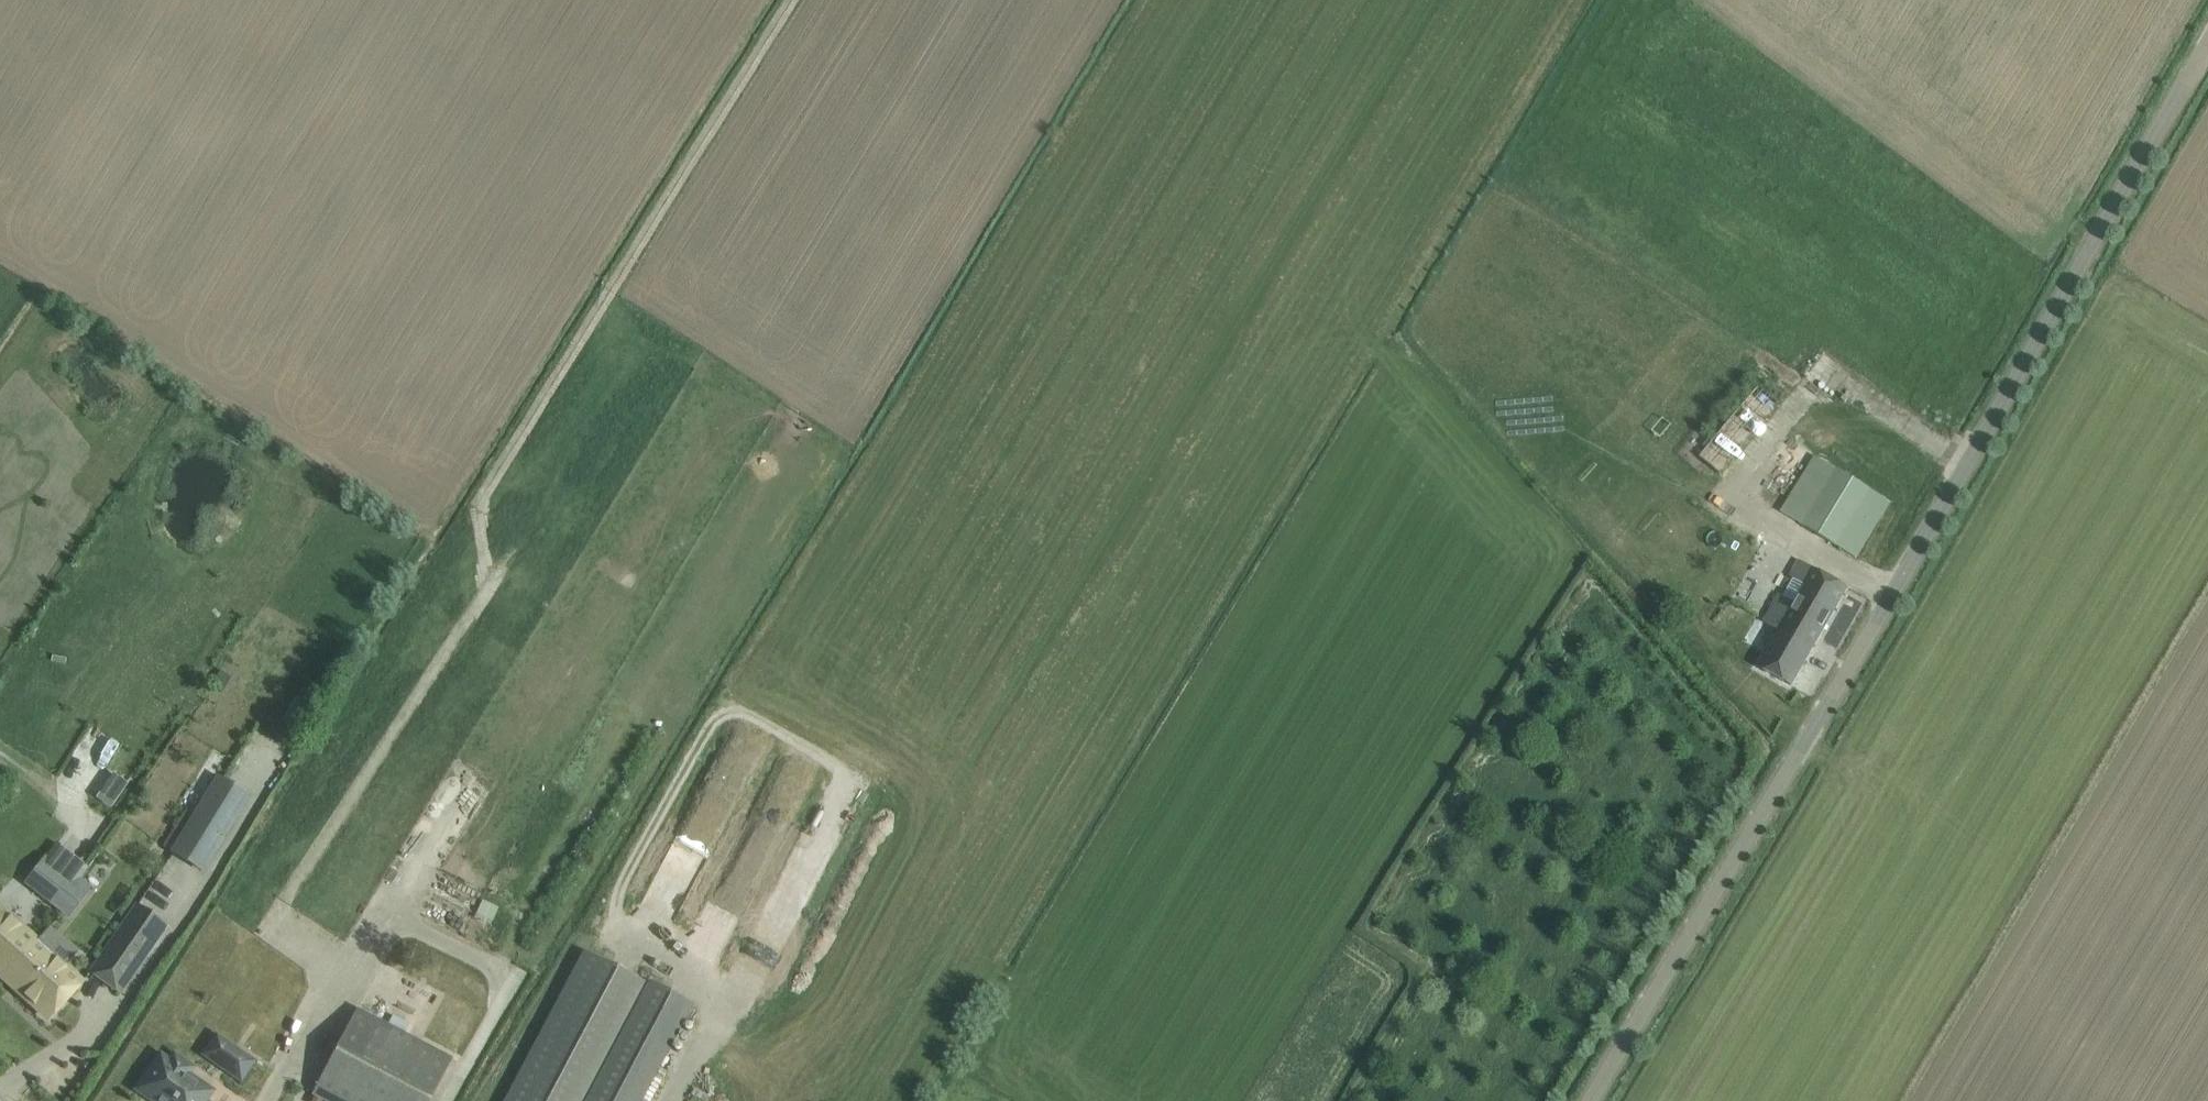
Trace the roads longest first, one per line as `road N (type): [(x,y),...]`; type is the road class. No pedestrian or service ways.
road 1 (unclassified): [(1586,1100),(2207,43)]

